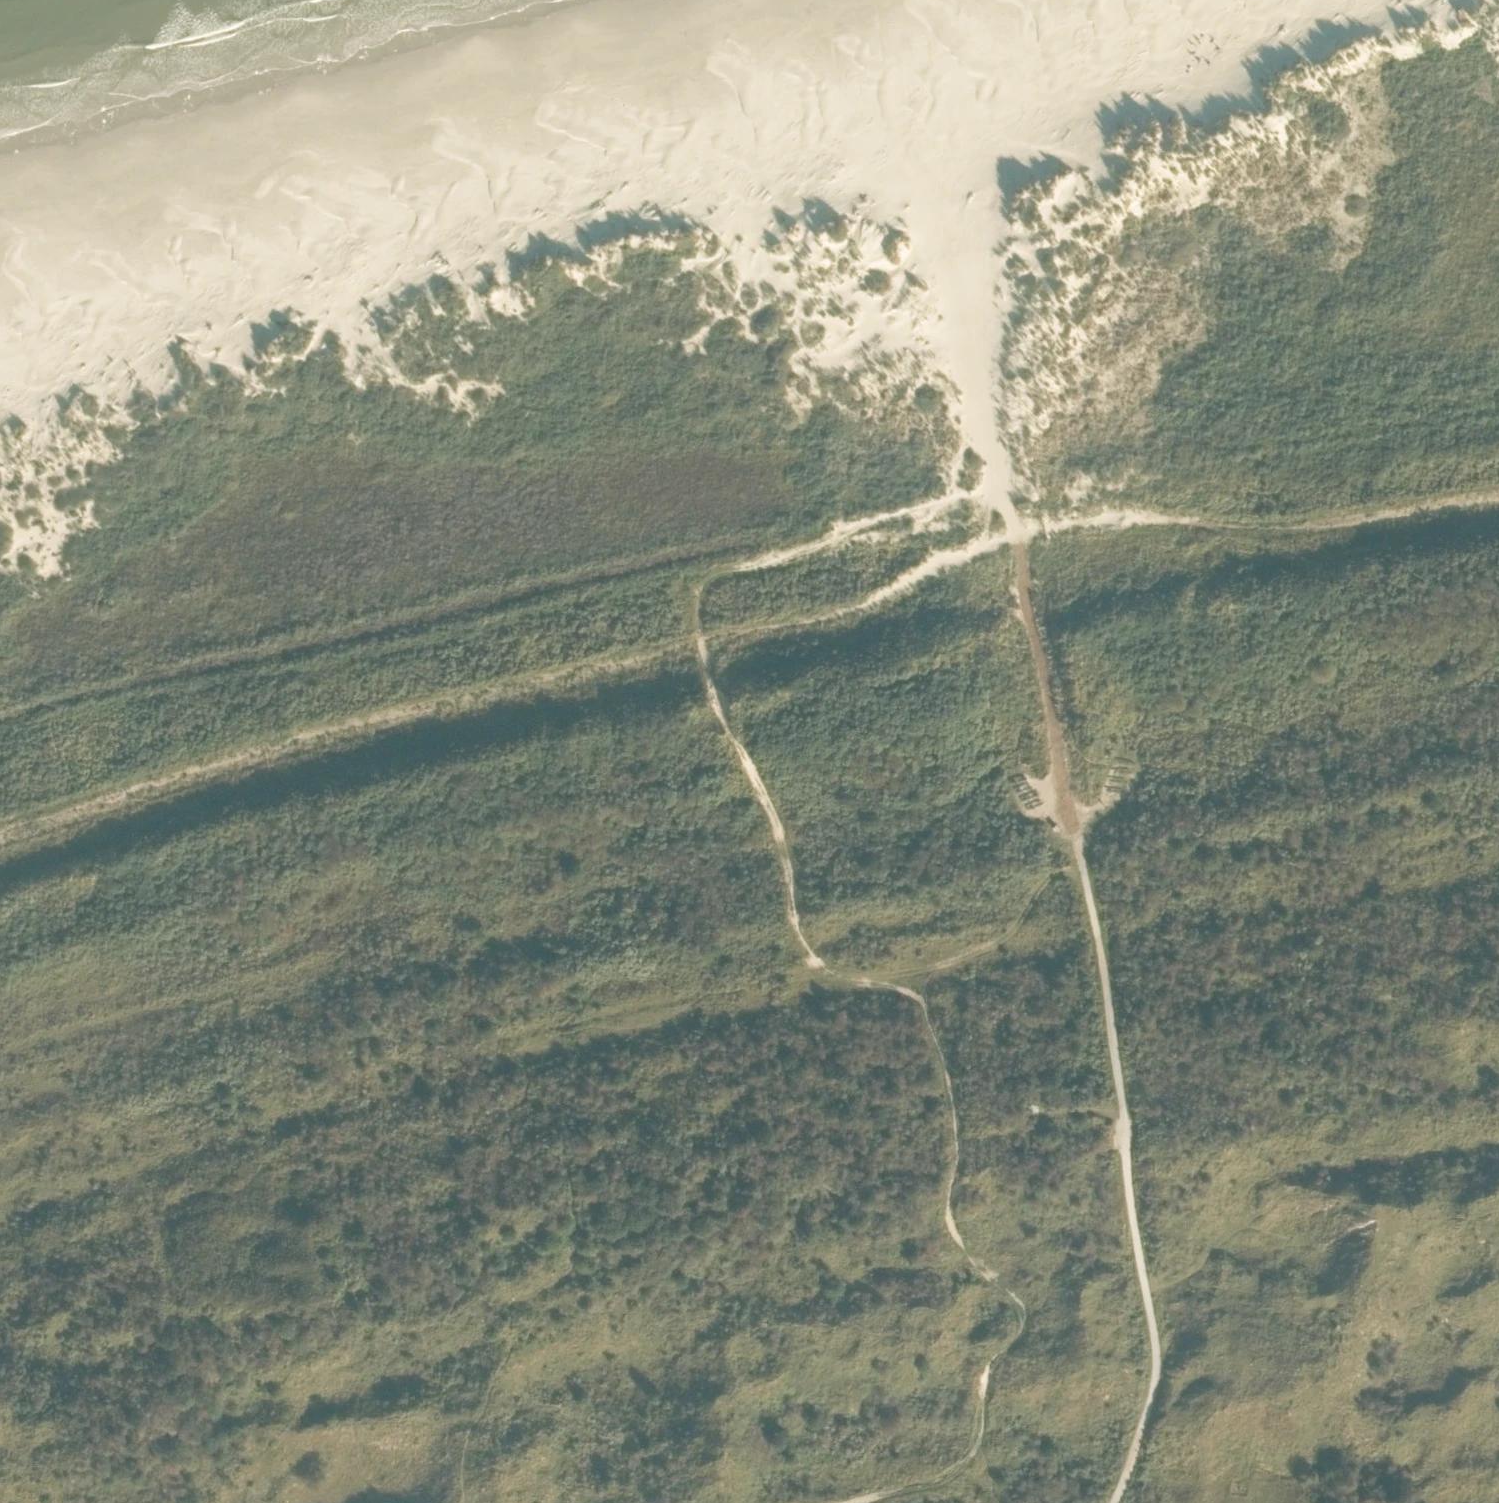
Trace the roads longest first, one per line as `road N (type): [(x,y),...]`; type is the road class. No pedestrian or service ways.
road 1 (track): [(0,822),(196,763),(673,648),(839,616),(1001,502)]
road 2 (track): [(1001,502),(897,0)]
road 3 (track): [(1498,496),(1359,519),(1219,521),(1001,502)]
road 4 (track): [(1075,838),(1001,502)]

